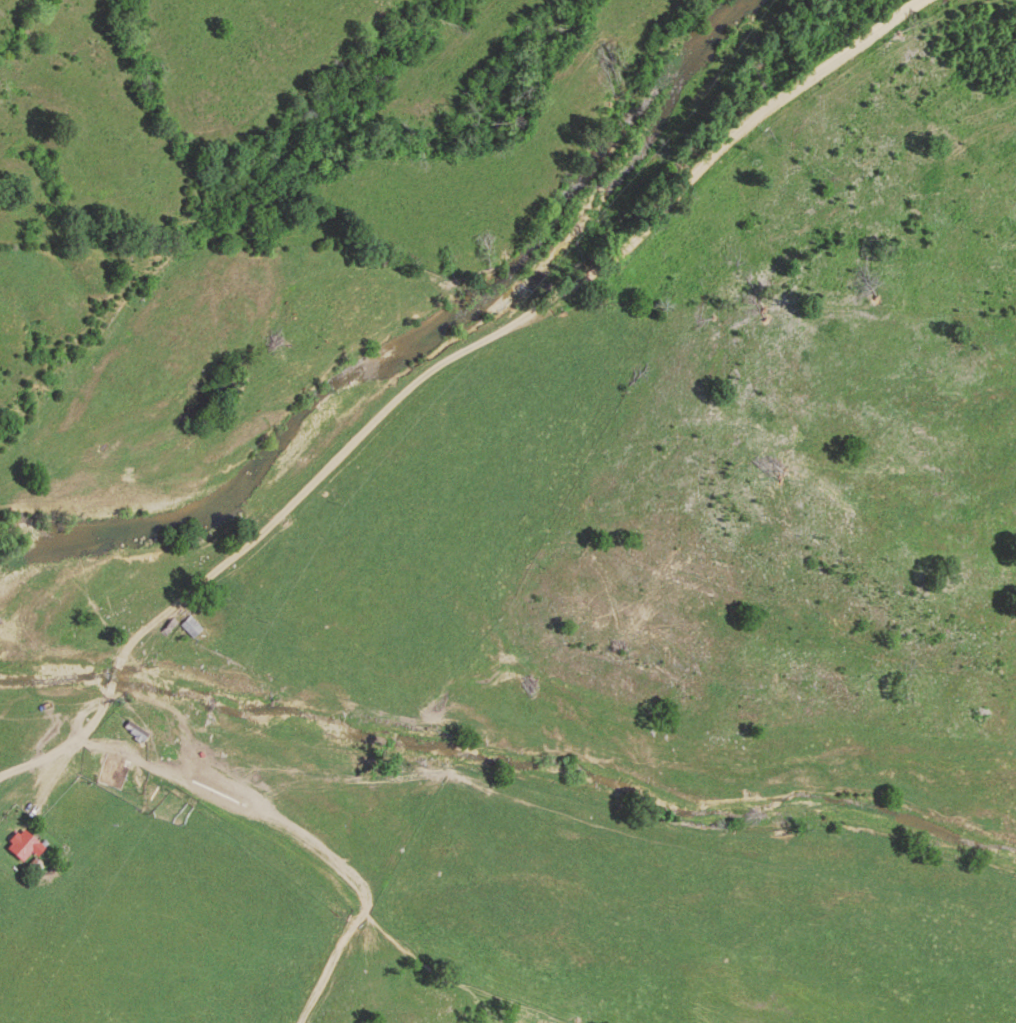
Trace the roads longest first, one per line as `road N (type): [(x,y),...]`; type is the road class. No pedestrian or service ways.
road 1 (residential): [(0,797),(696,158),(937,0)]

